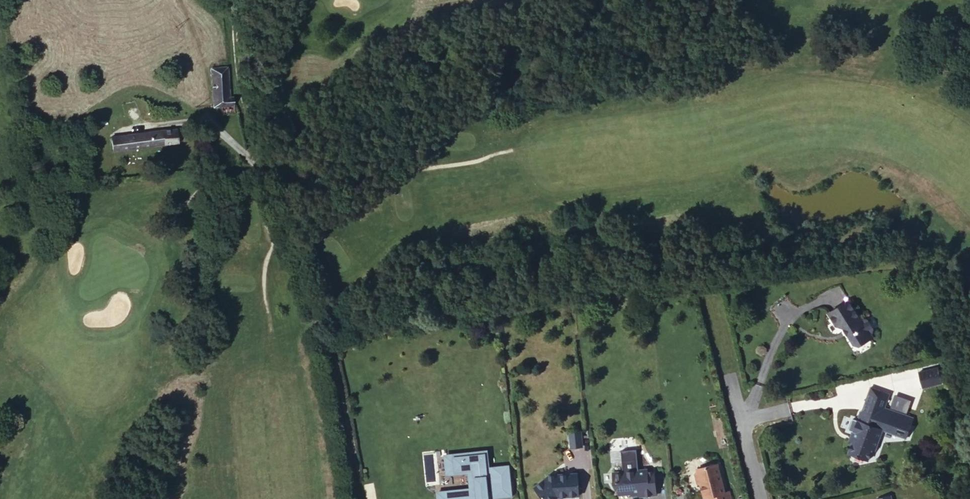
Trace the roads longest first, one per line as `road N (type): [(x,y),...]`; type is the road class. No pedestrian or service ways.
road 1 (residential): [(350,498),(304,273),(258,169)]
road 2 (track): [(233,0),(258,169)]
road 3 (residential): [(730,378),(760,498)]

